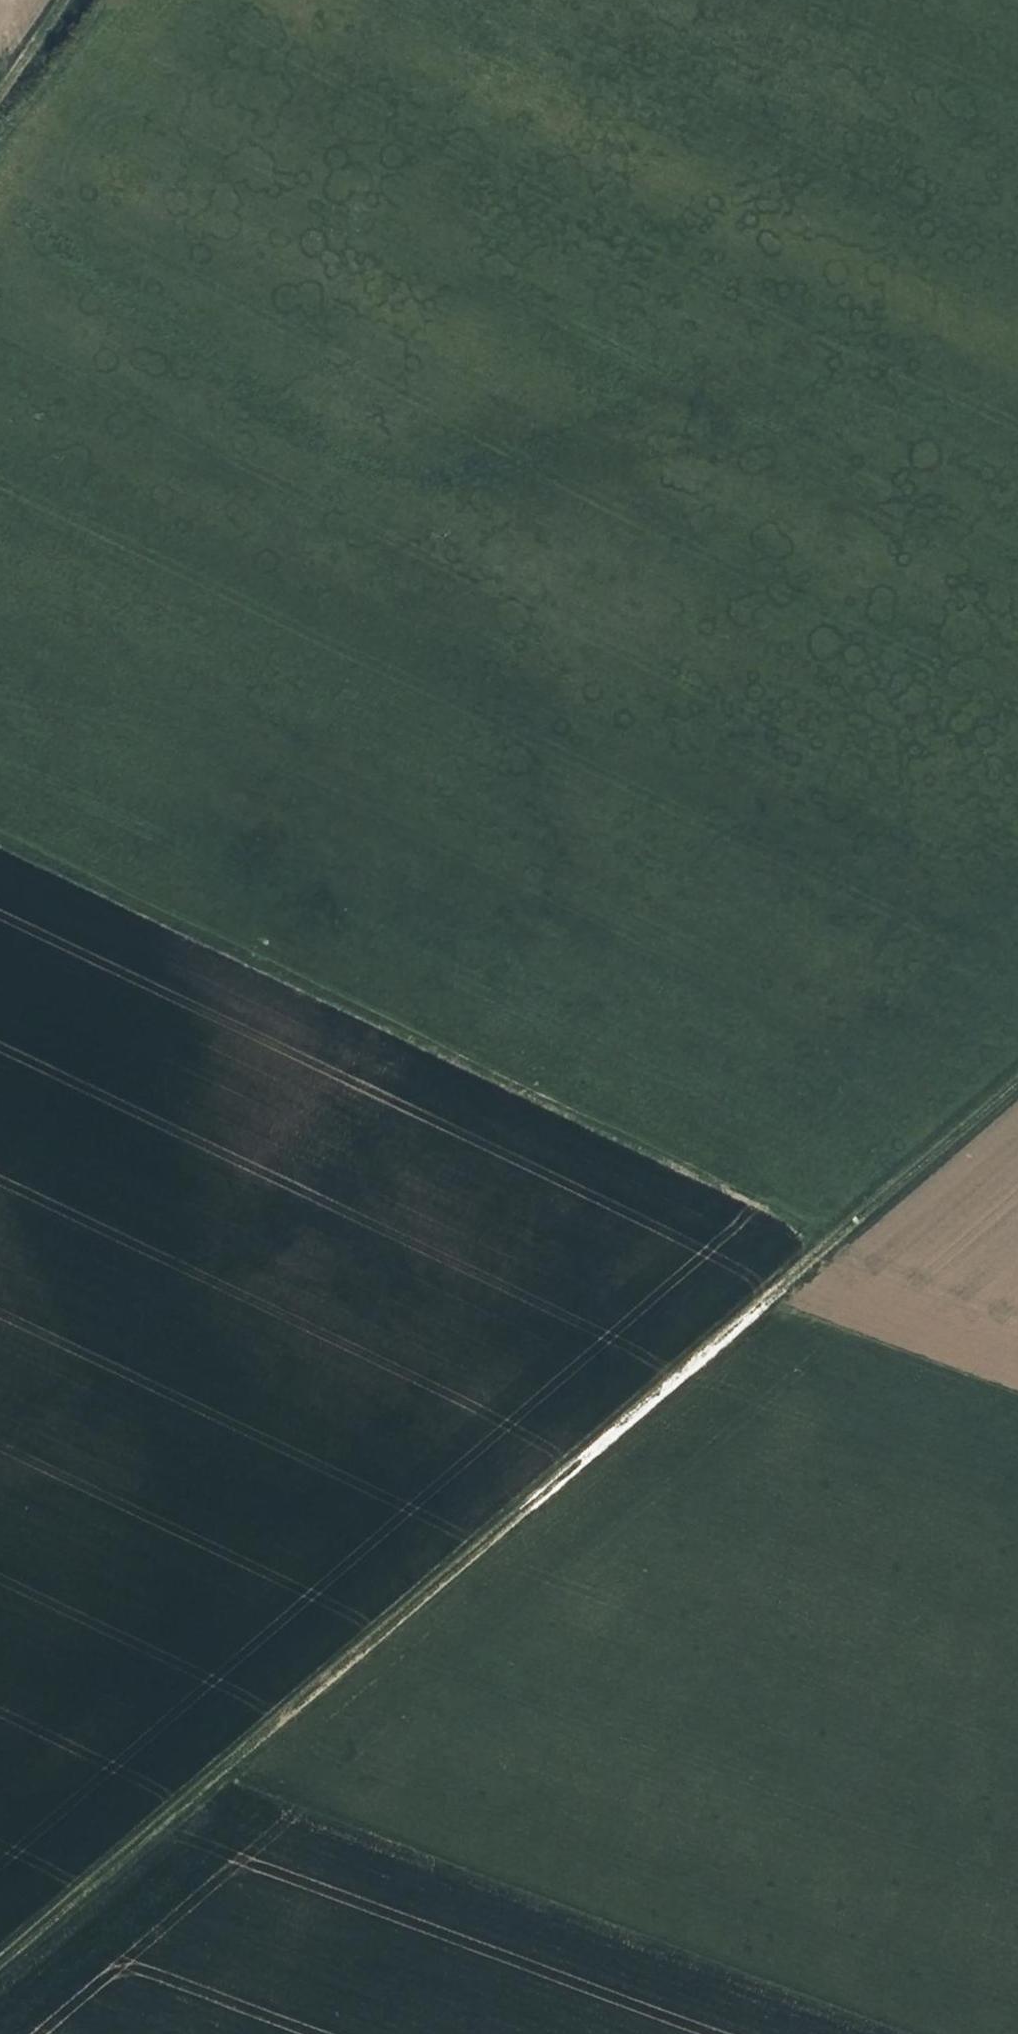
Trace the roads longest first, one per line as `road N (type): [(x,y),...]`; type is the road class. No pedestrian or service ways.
road 1 (track): [(1017,1087),(829,1239),(0,1964)]
road 2 (track): [(0,839),(798,1223),(824,1244)]

